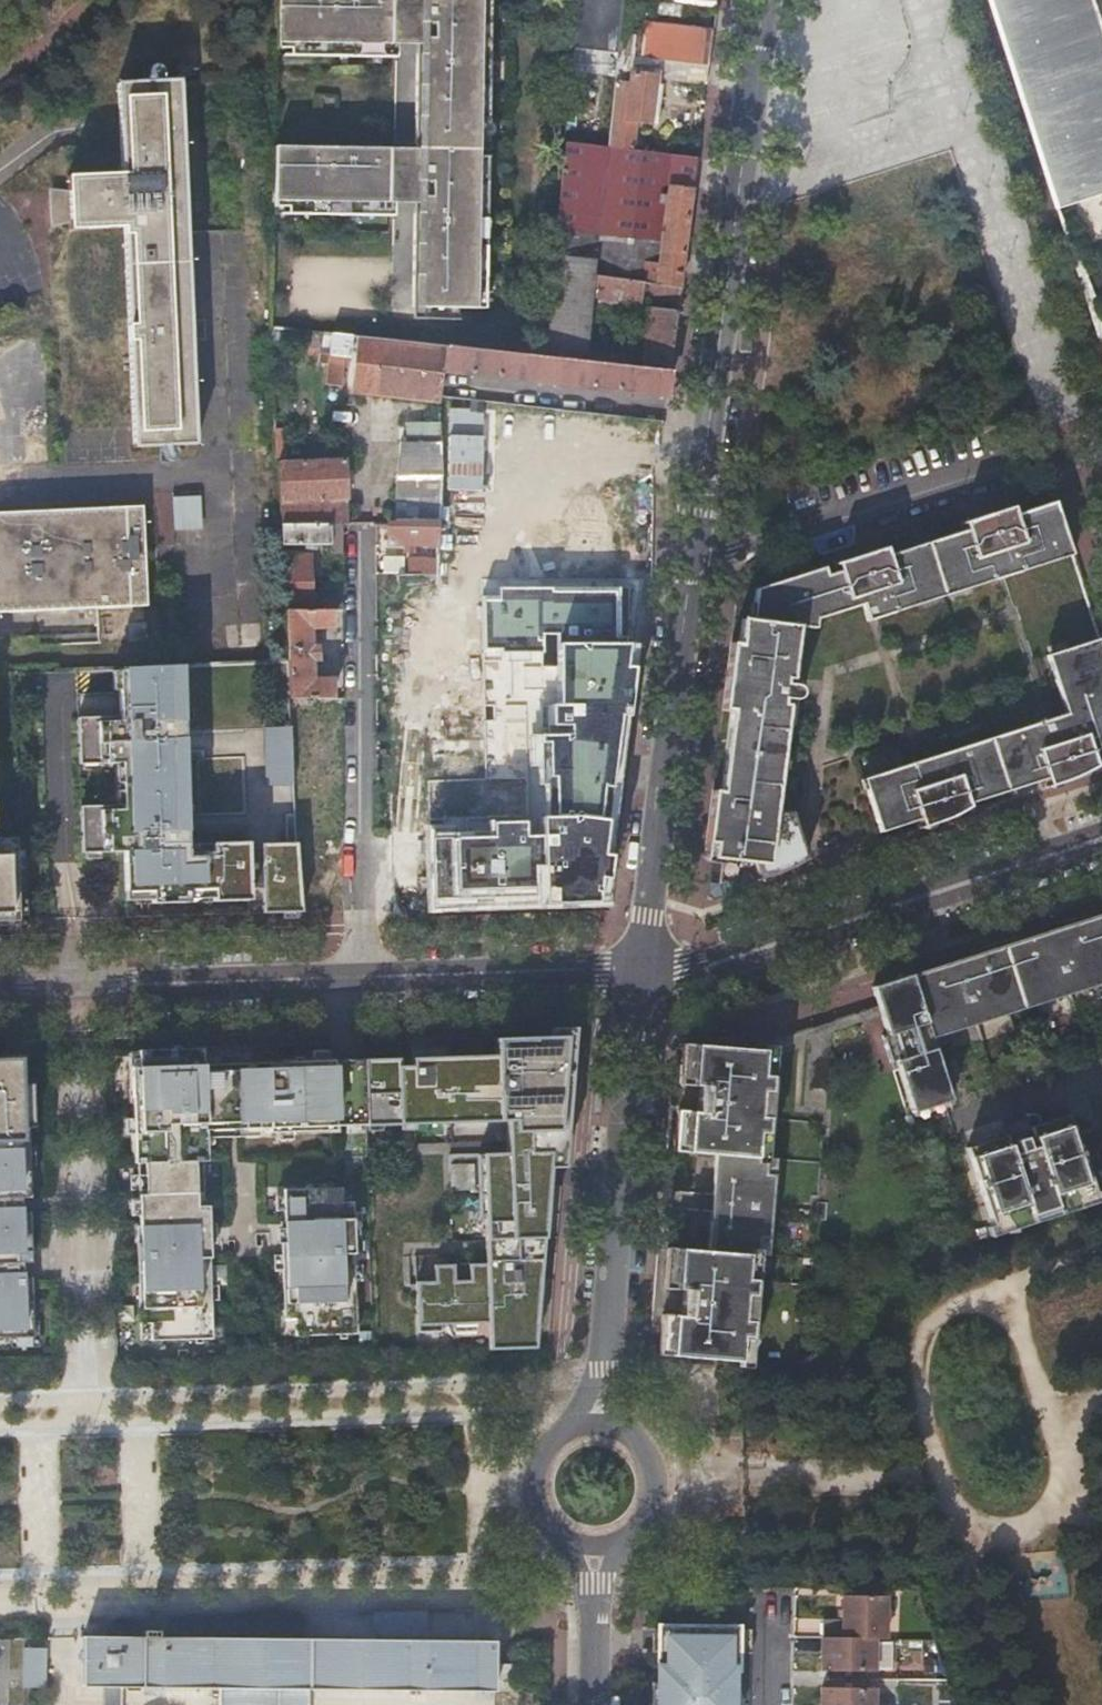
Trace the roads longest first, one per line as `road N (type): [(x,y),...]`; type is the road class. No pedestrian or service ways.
road 1 (tertiary): [(684,578),(759,0)]
road 2 (tertiary): [(597,1424),(643,981)]
road 3 (residential): [(684,578),(1101,440)]
road 4 (residential): [(1101,826),(686,968)]
road 5 (residential): [(686,968),(707,975),(1101,851)]
road 6 (tertiary): [(643,981),(684,578)]
road 7 (residential): [(0,1005),(360,991)]
road 8 (residential): [(360,972),(0,984)]
road 9 (residential): [(365,858),(359,529)]
road 10 (residential): [(602,976),(586,965),(360,972)]
road 11 (residential): [(360,991),(584,984),(602,976)]
road 12 (tertiary): [(597,1424),(559,1435),(535,1468),(532,1487),(545,1525),(577,1548),(597,1551)]
road 13 (tertiary): [(597,1551),(637,1536),(658,1500),(659,1478),(631,1434),(597,1424)]
road 14 (tertiary): [(597,1704),(597,1551)]

